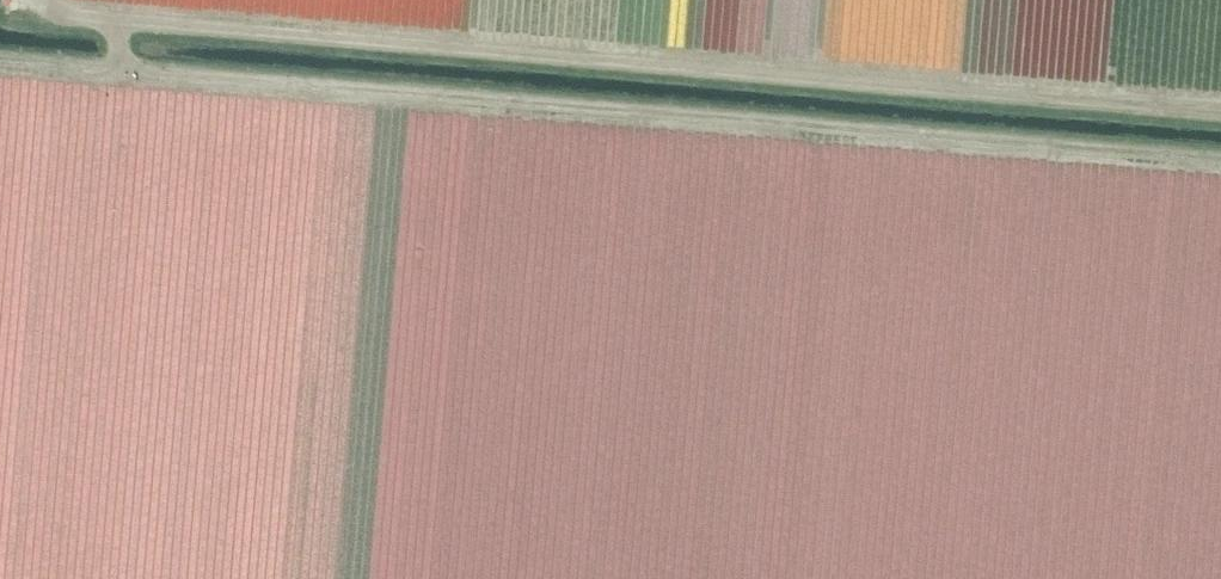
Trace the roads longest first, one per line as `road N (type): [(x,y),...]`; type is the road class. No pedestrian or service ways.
road 1 (track): [(41,0),(59,17),(83,21),(1220,112)]
road 2 (track): [(120,24),(117,68),(1220,159)]

